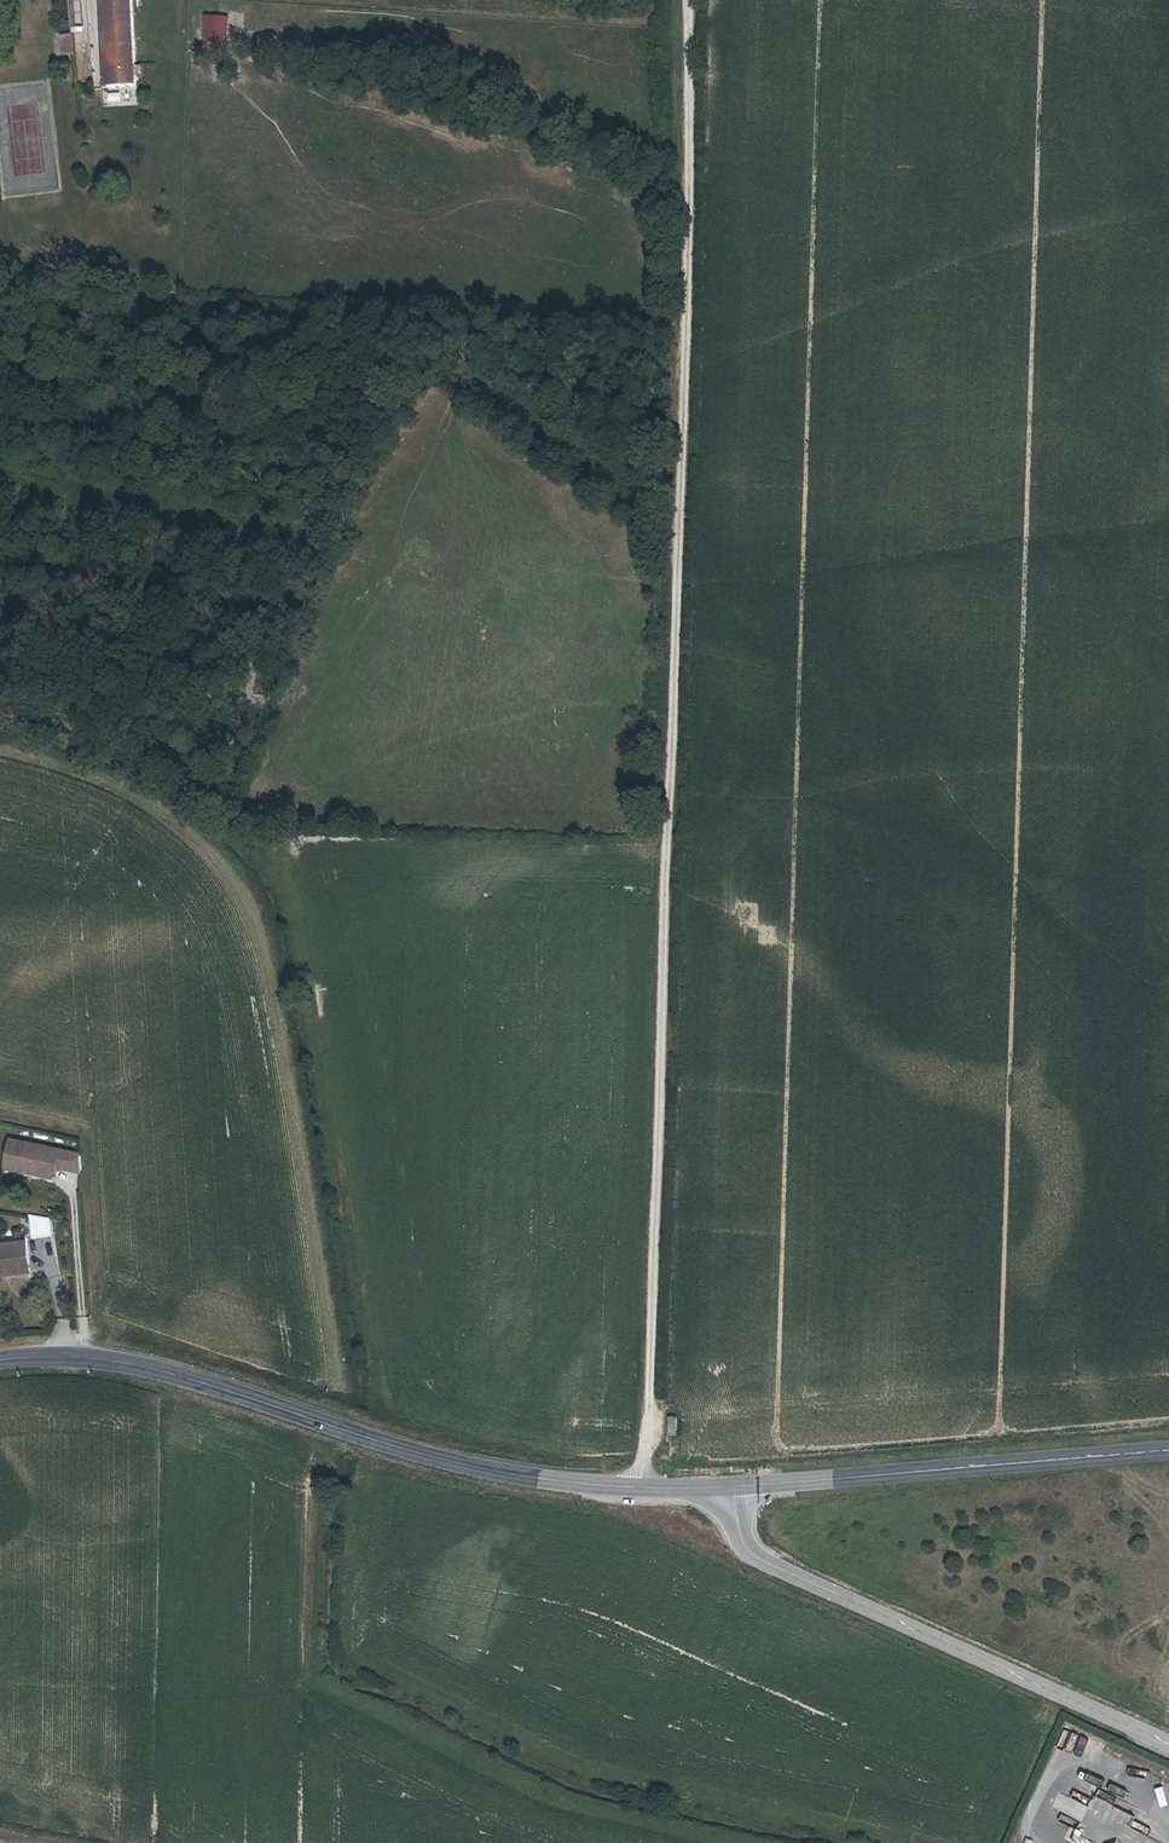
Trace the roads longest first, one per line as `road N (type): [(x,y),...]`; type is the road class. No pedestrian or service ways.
road 1 (track): [(642,1493),(671,769),(687,0)]
road 2 (secondary): [(0,1364),(141,1370),(423,1460),(525,1483),(642,1493),(738,1488)]
road 3 (tertiary): [(1168,1743),(761,1559),(738,1525),(738,1488)]
road 4 (secondary): [(738,1488),(1168,1453)]

